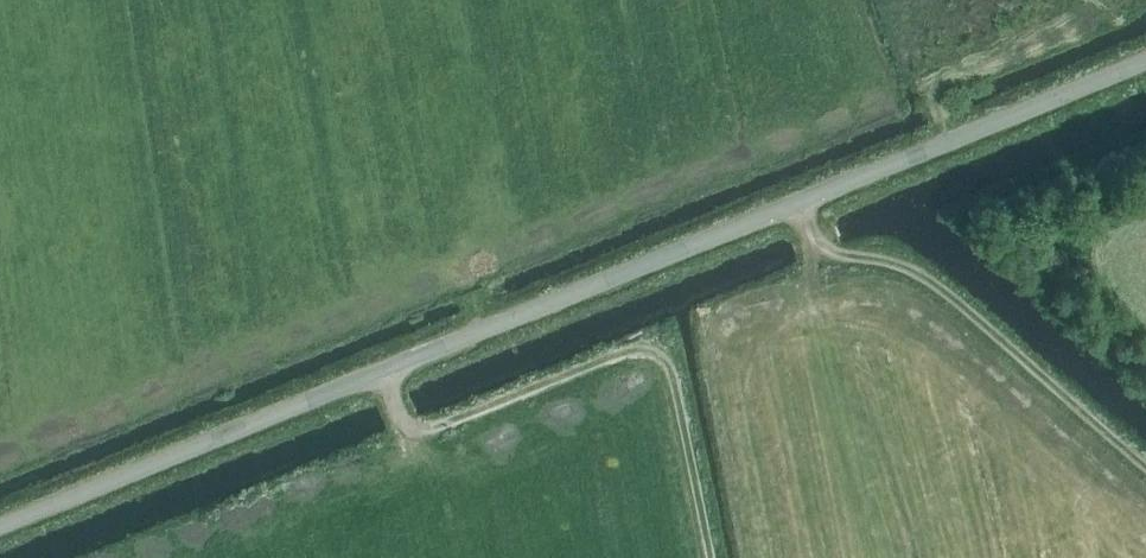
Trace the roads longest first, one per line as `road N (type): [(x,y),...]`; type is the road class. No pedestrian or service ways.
road 1 (unclassified): [(0,531),(1145,66)]
road 2 (track): [(382,375),(400,432),(413,435),(631,348),(652,349),(668,360),(674,382),(711,557)]
road 3 (track): [(796,207),(812,252),(924,279),(1145,467)]

